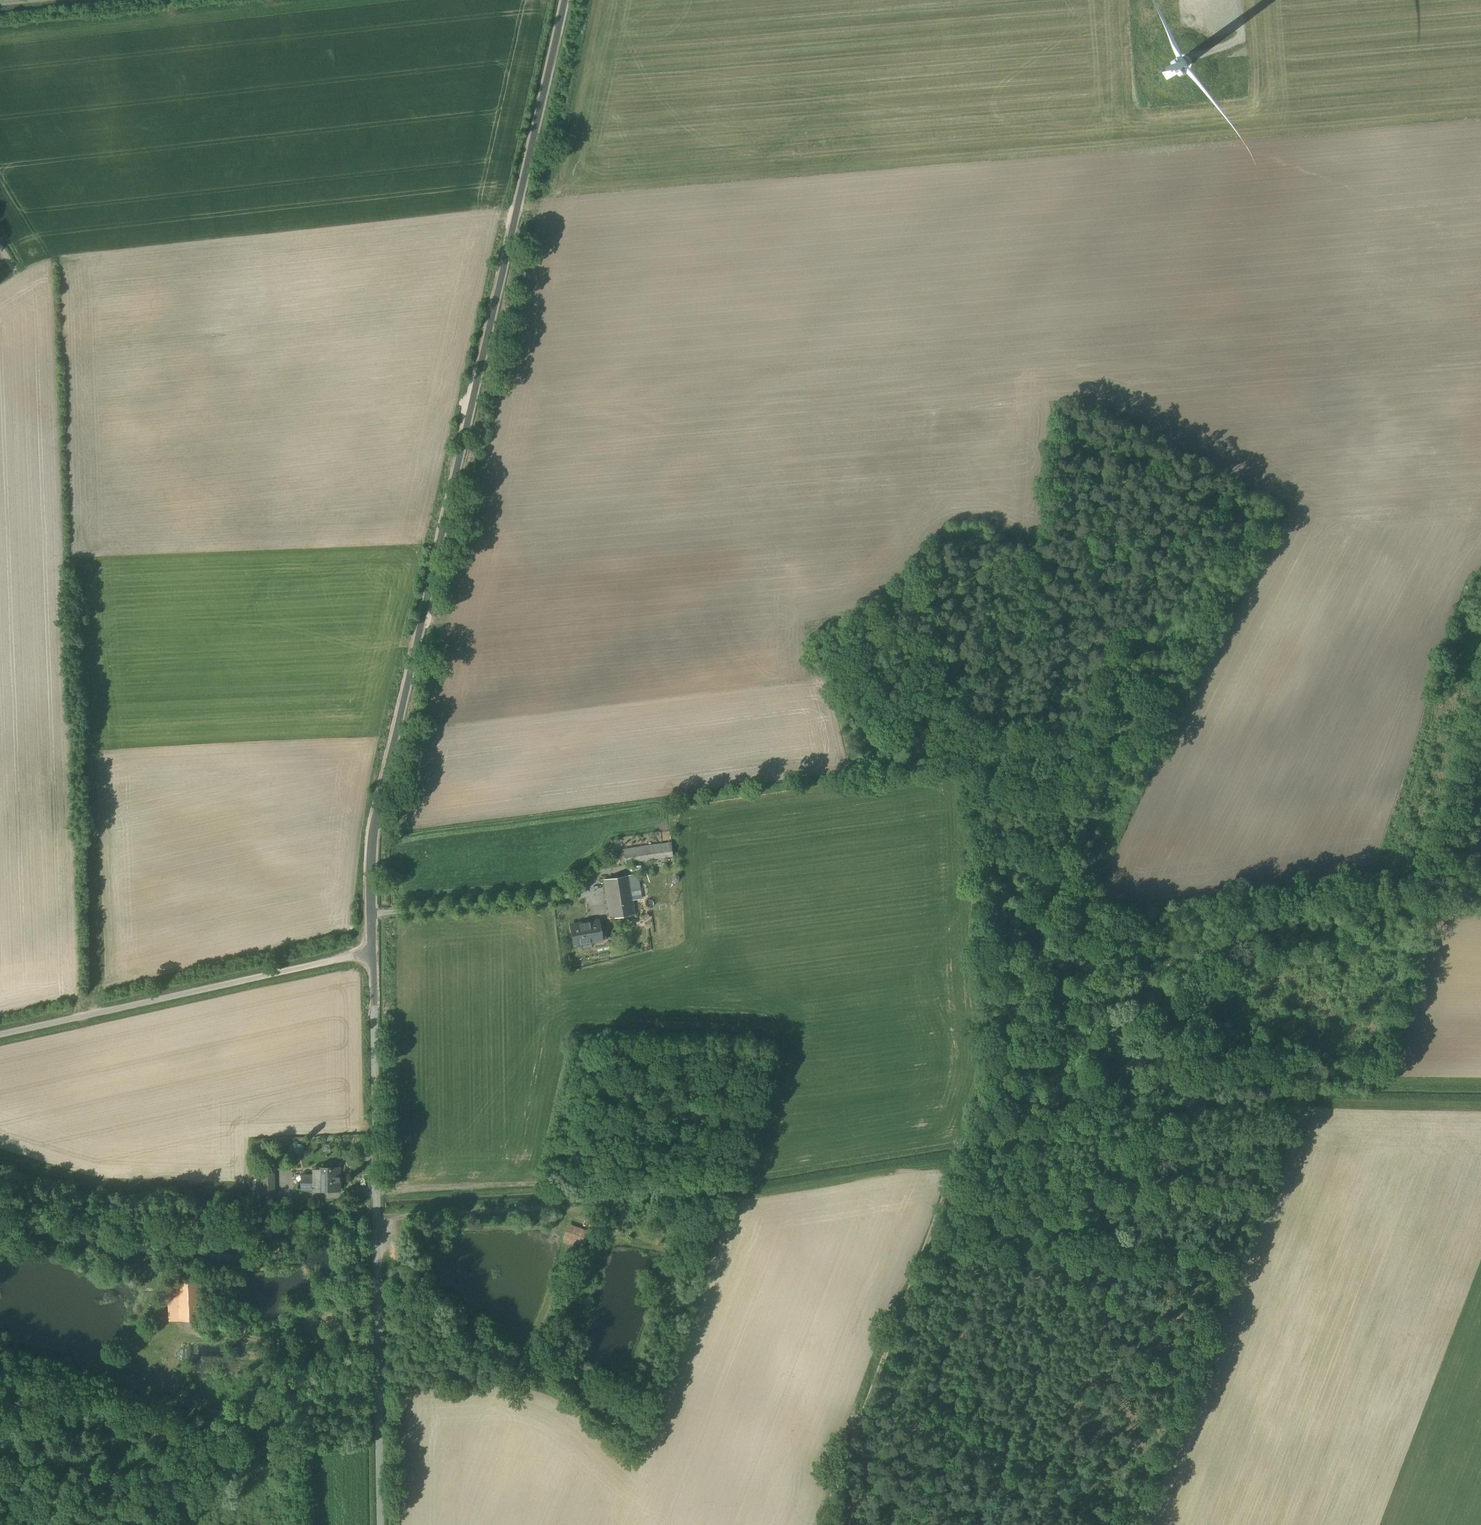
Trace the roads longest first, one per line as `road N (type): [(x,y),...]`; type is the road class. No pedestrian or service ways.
road 1 (unclassified): [(378,945),(380,826),(563,0)]
road 2 (unclassified): [(381,1524),(378,945)]
road 3 (unclassified): [(378,945),(0,1031)]
road 4 (track): [(377,1193),(539,1185)]

